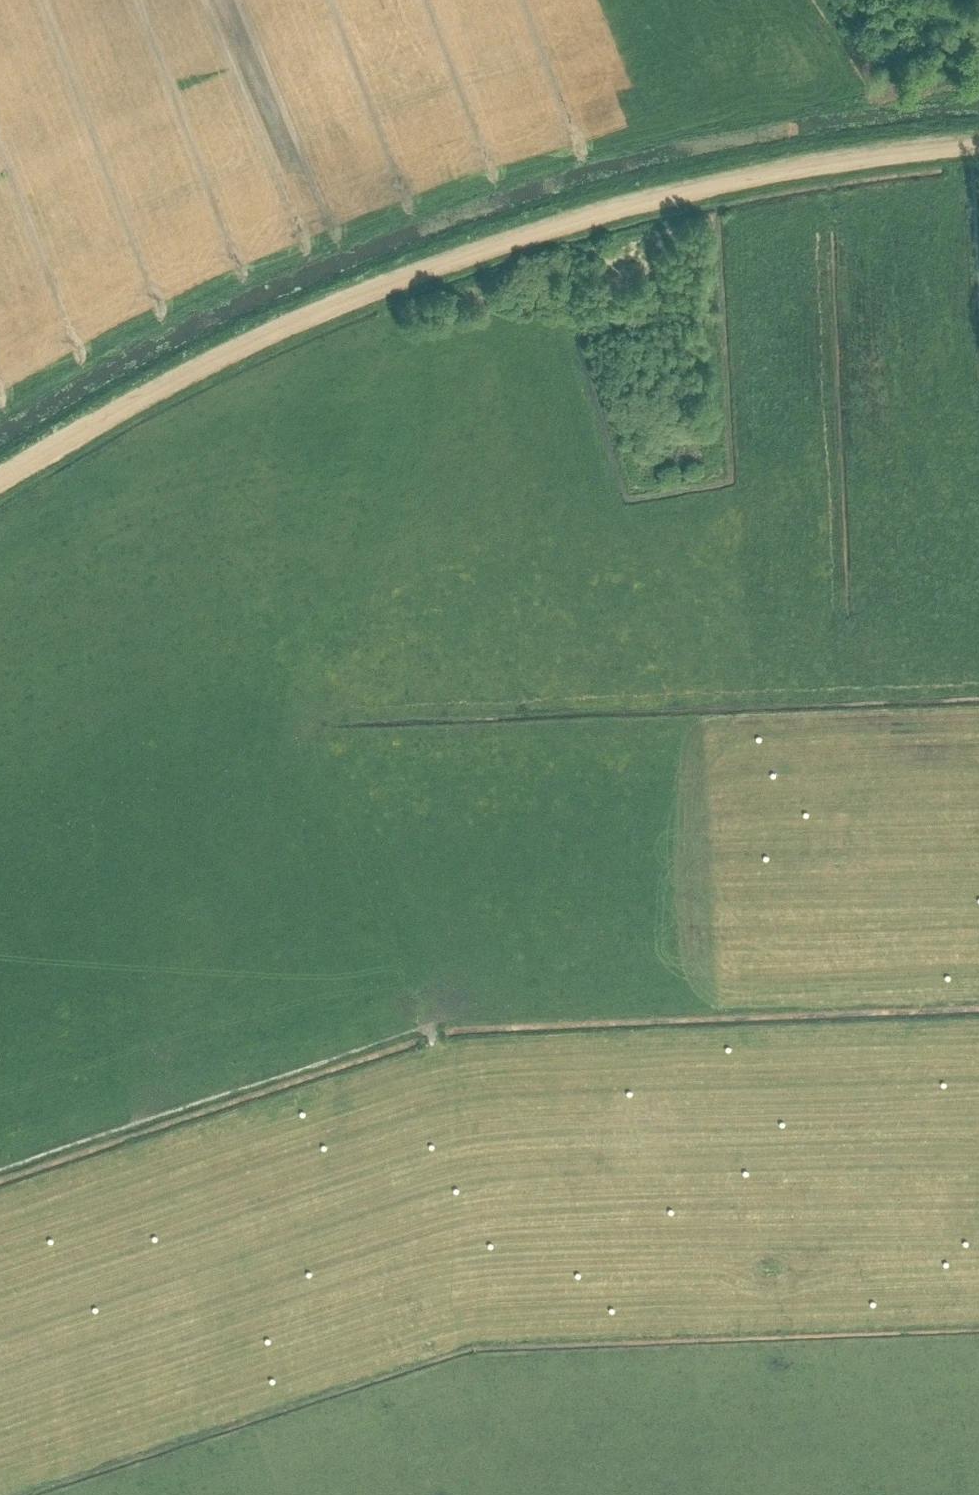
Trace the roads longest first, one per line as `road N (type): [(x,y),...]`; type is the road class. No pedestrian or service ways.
road 1 (track): [(0,477),(325,304),(587,213),(731,177),(978,144)]

